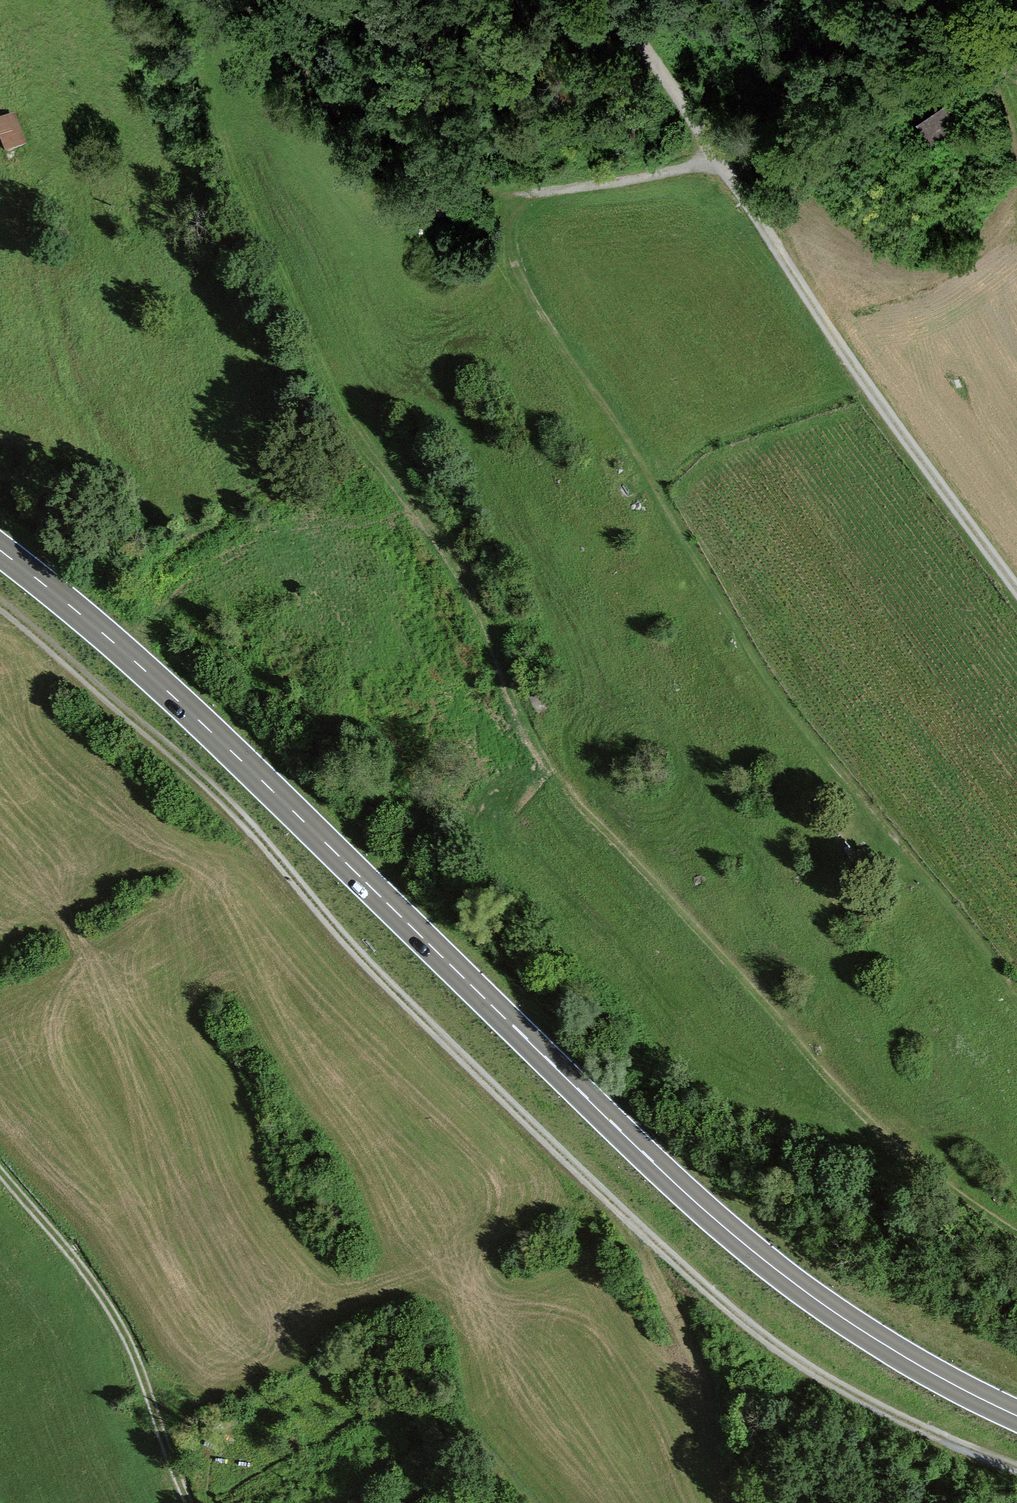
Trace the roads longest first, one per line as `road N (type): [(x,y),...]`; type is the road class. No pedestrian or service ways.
road 1 (track): [(176,0),(227,164),(359,439),(461,559),(540,759),(890,1142),(981,1216),(1016,1233)]
road 2 (track): [(0,609),(228,804),(445,1046),(733,1329),(947,1446),(1016,1470)]
road 3 (secondary): [(1016,1415),(880,1342),(734,1235),(165,689),(0,551)]
road 4 (track): [(1016,1029),(512,255),(513,233),(530,199)]
road 5 (track): [(720,166),(518,201),(417,172),(359,136),(241,0)]
road 6 (track): [(1016,592),(906,443),(720,166)]
road 7 (track): [(0,1174),(79,1261),(134,1351),(187,1502)]
road 8 (track): [(770,236),(815,121),(844,80),(937,59),(1016,80)]
road 9 (track): [(636,1233),(712,1408),(720,1457)]
road 10 (track): [(720,166),(617,0)]

